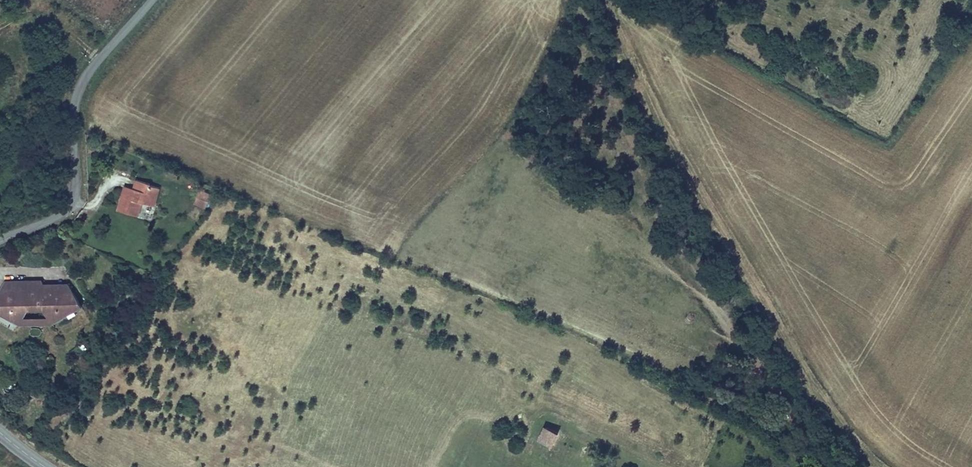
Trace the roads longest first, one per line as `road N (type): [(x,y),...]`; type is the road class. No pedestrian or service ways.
road 1 (unclassified): [(0,241),(67,212),(79,88),(151,0)]

